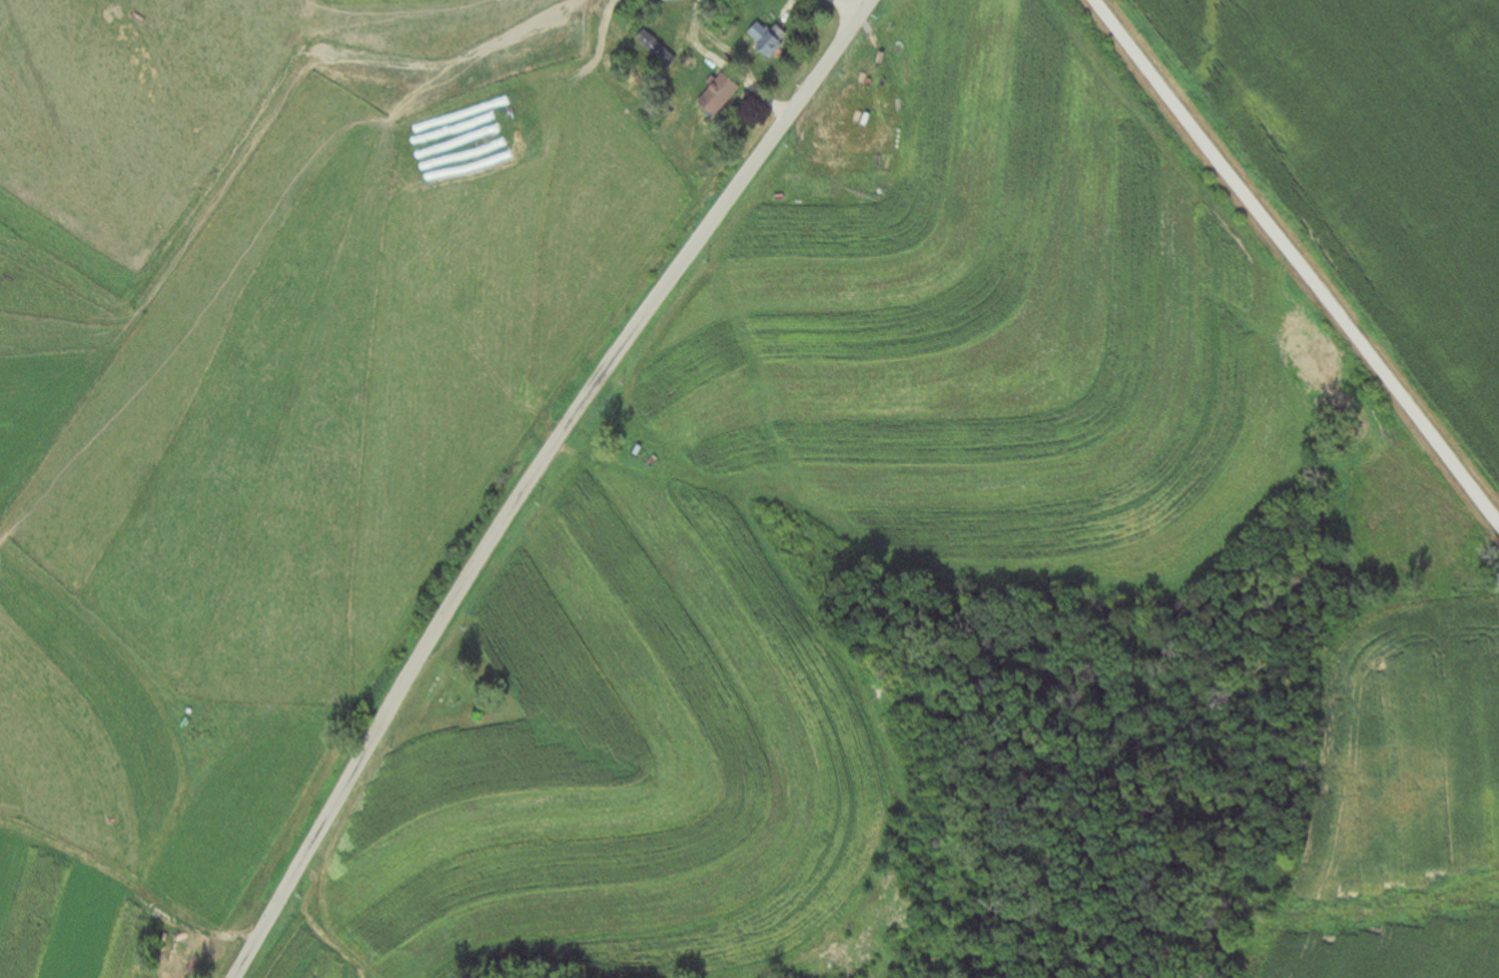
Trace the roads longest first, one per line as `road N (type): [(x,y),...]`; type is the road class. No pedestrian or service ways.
road 1 (residential): [(236,977),(433,629),(512,506),(871,0)]
road 2 (residential): [(1498,525),(1093,0)]

